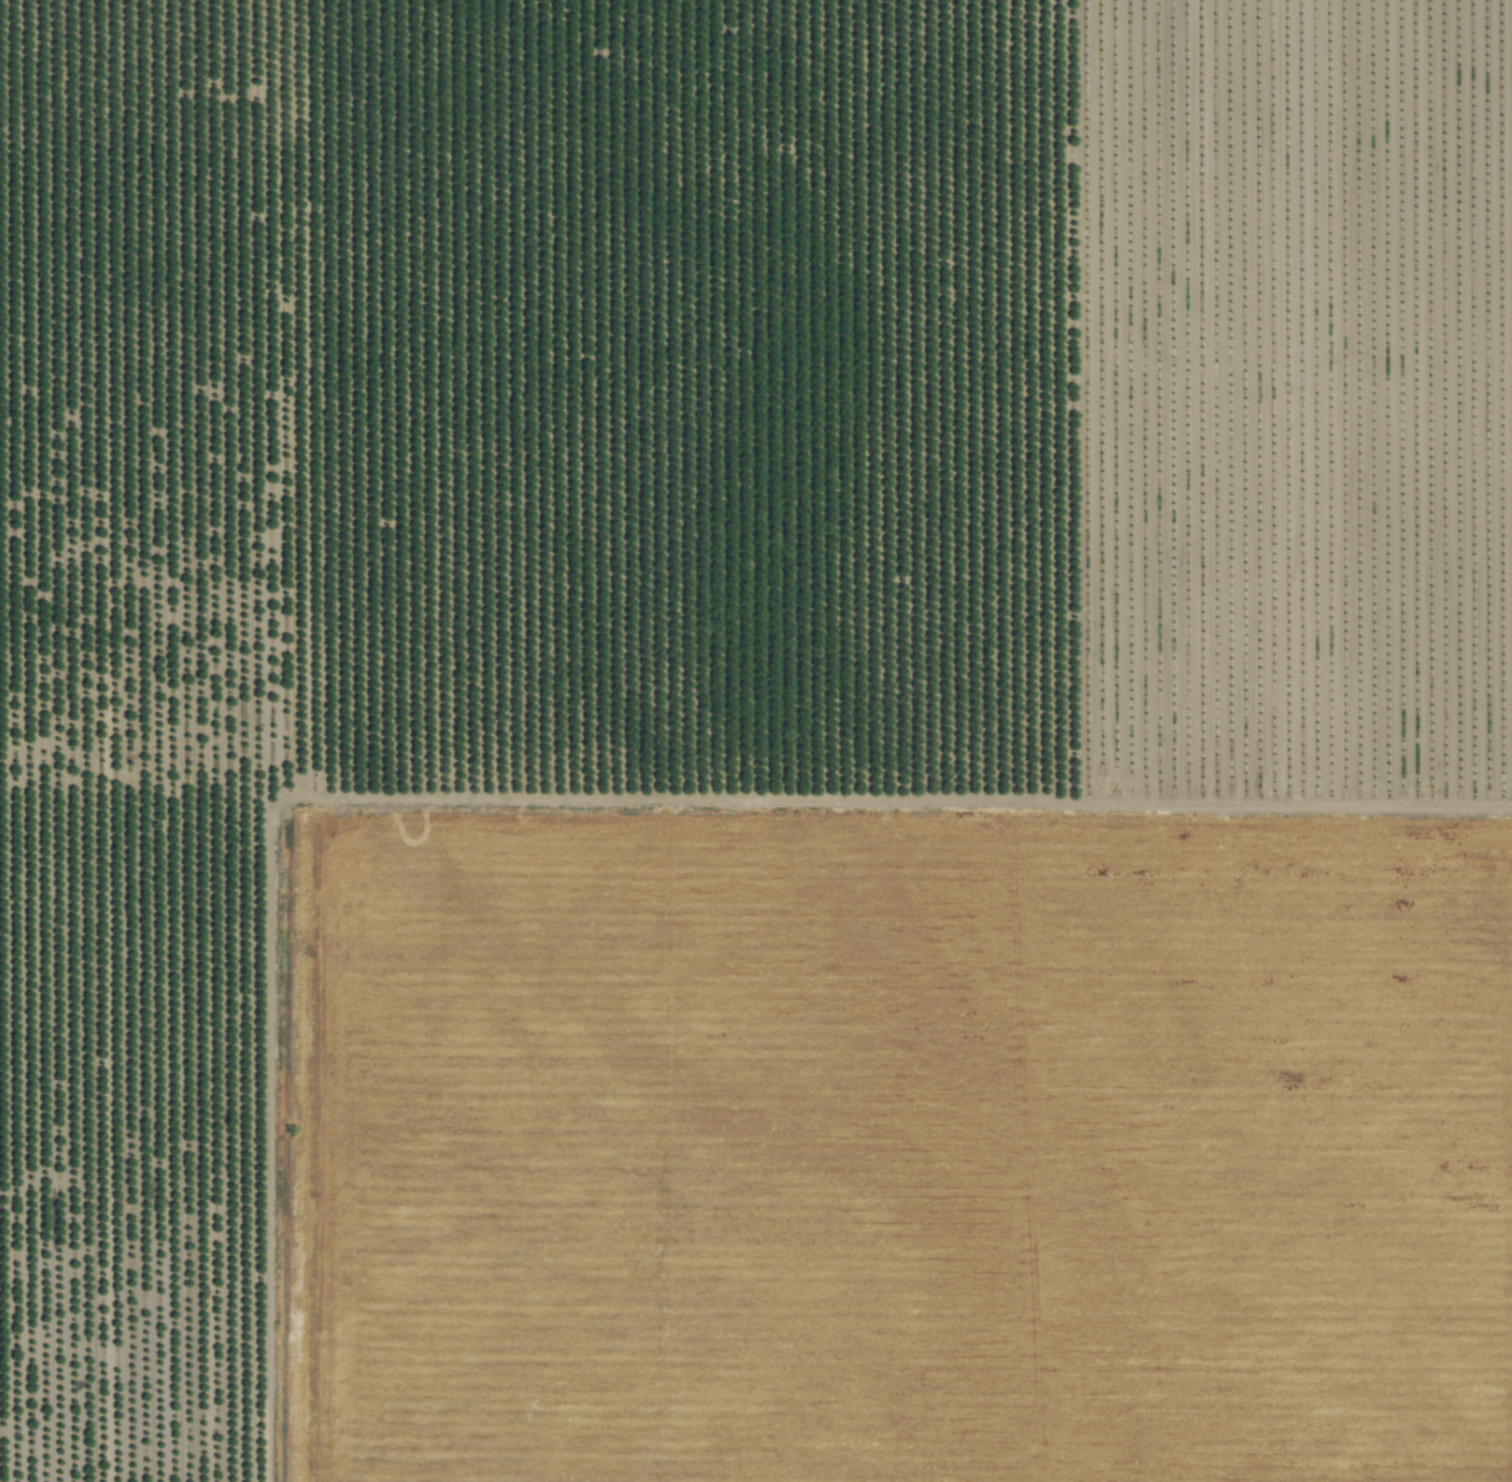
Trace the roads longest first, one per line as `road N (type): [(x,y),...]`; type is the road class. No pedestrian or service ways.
road 1 (residential): [(301,0),(300,788),(259,803),(0,802)]
road 2 (residential): [(300,114),(0,111)]

